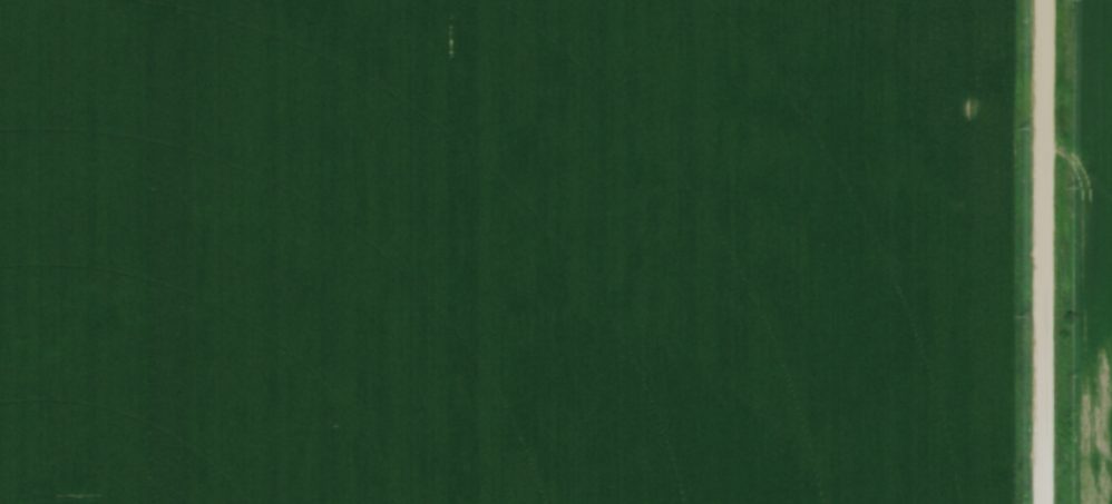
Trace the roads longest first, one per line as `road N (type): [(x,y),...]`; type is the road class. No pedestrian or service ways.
road 1 (residential): [(1044,503),(1047,0)]

